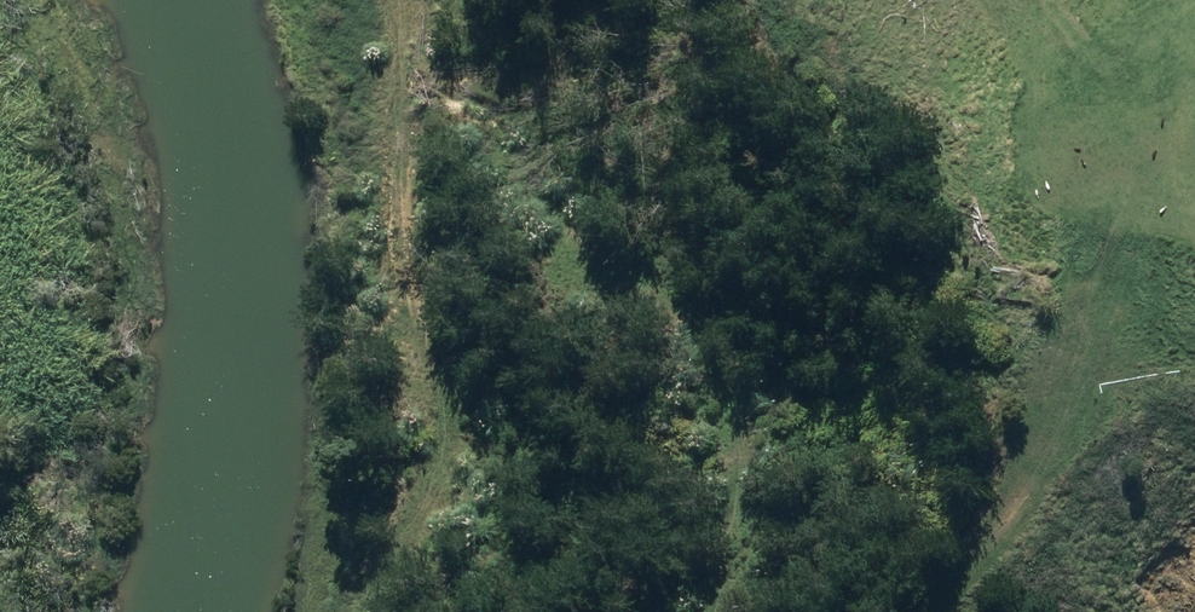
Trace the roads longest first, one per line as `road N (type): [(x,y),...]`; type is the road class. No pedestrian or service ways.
road 1 (track): [(409,50),(523,146),(683,301),(751,425),(716,611)]
road 2 (track): [(400,0),(409,50),(399,169),(406,282),(446,375),(444,440),(385,611)]
road 3 (track): [(932,611),(1020,498),(1137,283)]

